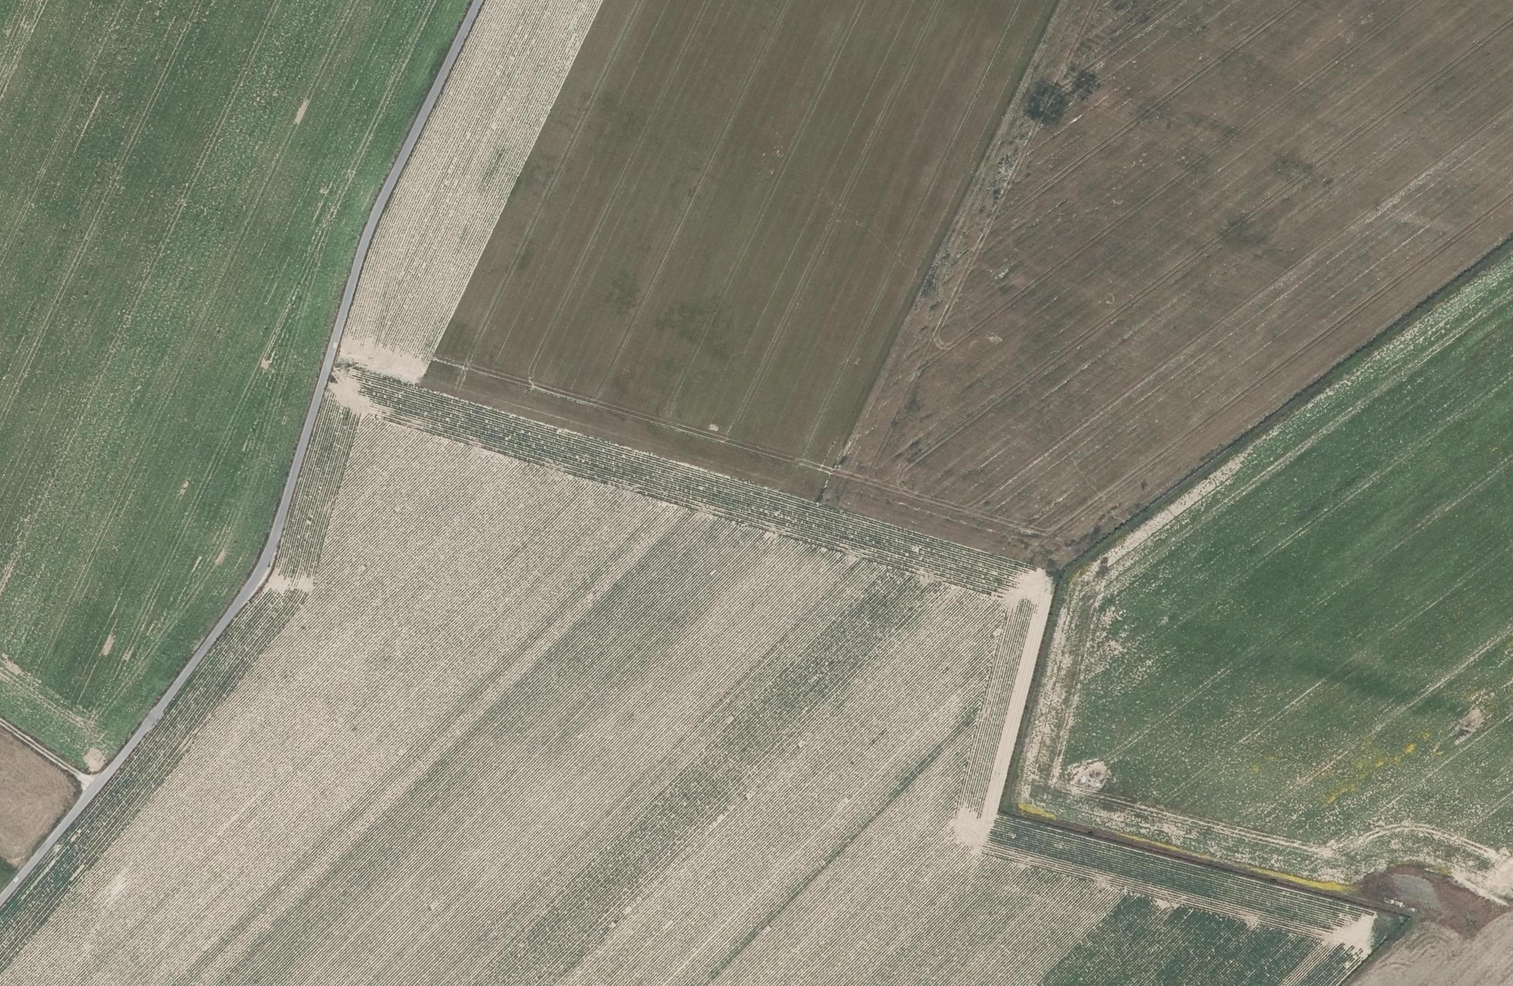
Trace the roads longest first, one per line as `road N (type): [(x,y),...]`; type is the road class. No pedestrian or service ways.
road 1 (unclassified): [(477,0),(377,217),(257,585),(0,901)]

